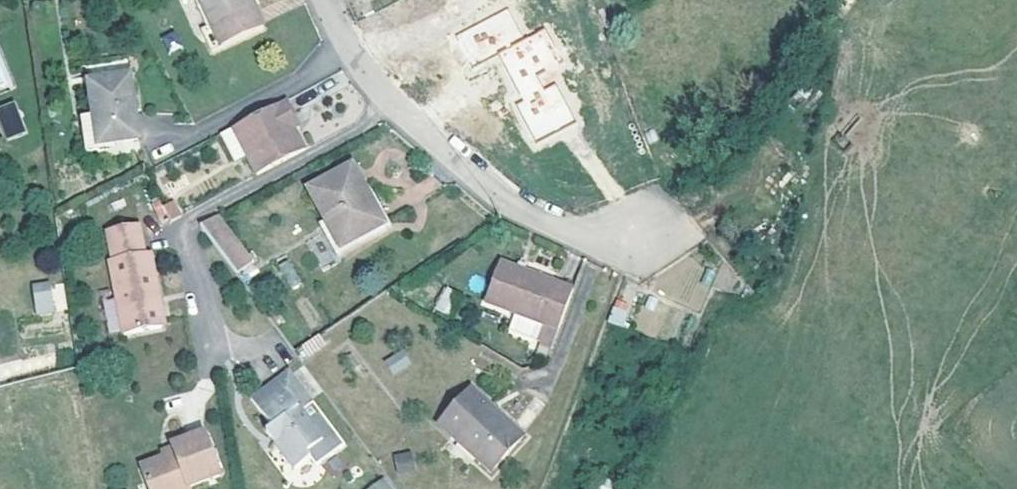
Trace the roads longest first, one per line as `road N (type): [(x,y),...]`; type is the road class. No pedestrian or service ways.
road 1 (residential): [(393,112),(194,221),(184,243),(218,344)]
road 2 (residential): [(393,112),(501,199),(643,257),(696,227)]
road 3 (residential): [(322,0),(346,52),(393,112)]

